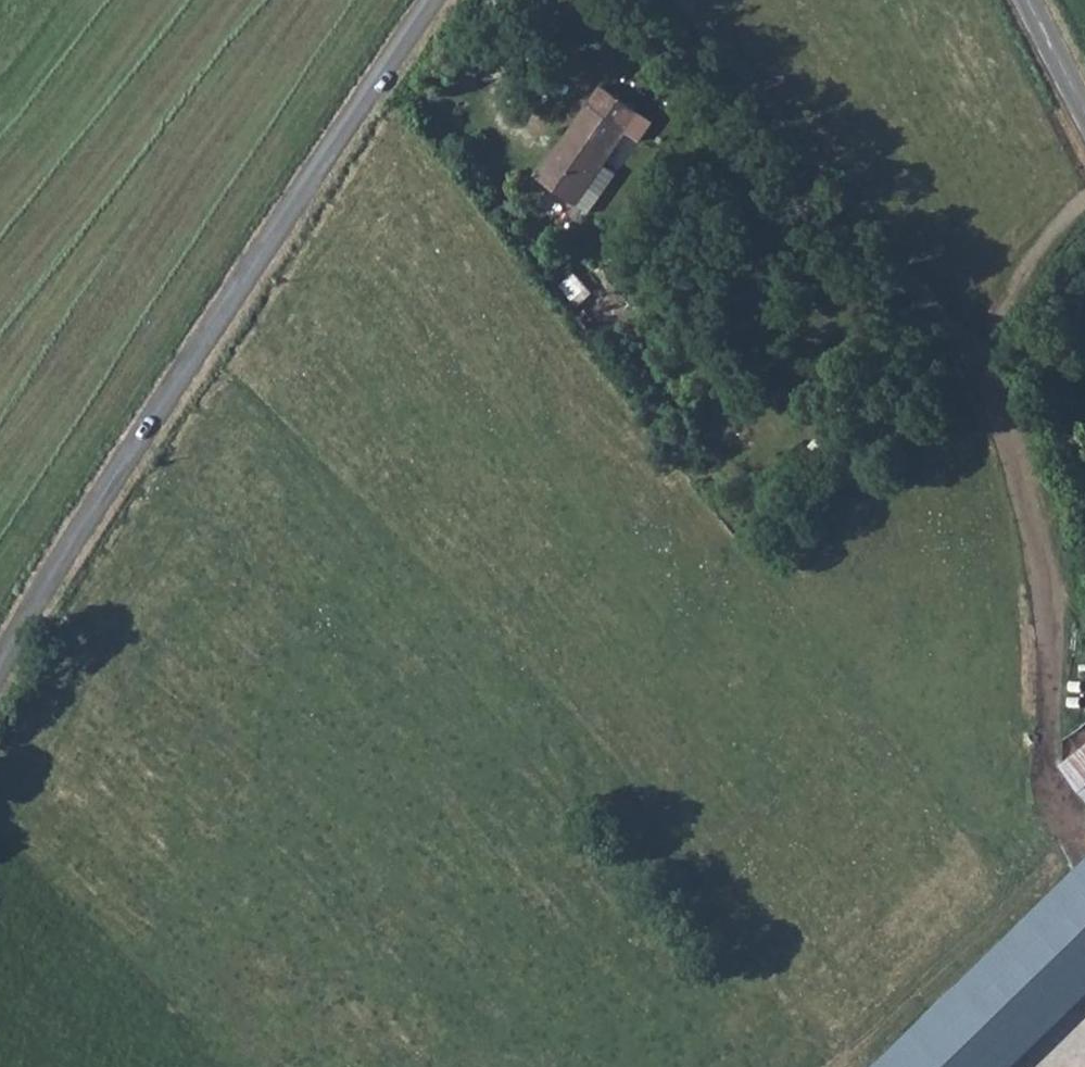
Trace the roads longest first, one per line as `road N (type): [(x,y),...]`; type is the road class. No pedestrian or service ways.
road 1 (track): [(677,0),(970,341),(1026,507),(1054,651),(1047,754)]
road 2 (unclassified): [(0,678),(155,415),(440,0)]
road 3 (track): [(1084,201),(1060,220),(970,341)]
road 4 (tertiary): [(1084,111),(1028,0)]

